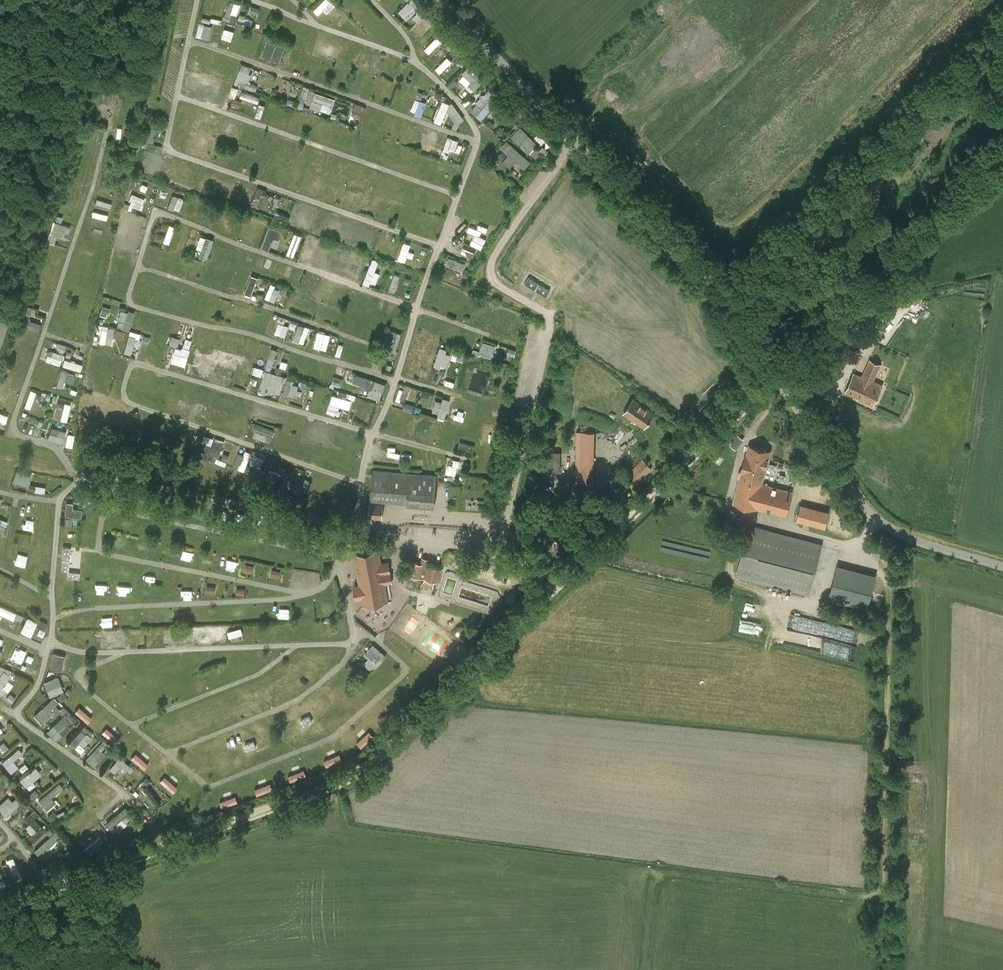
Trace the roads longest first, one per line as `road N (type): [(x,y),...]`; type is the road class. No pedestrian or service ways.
road 1 (track): [(0,909),(360,770),(775,376)]
road 2 (tertiary): [(775,376),(689,253),(437,0)]
road 3 (tertiary): [(775,376),(1002,158)]
road 4 (unclassified): [(1002,565),(892,529),(863,506),(775,376)]

